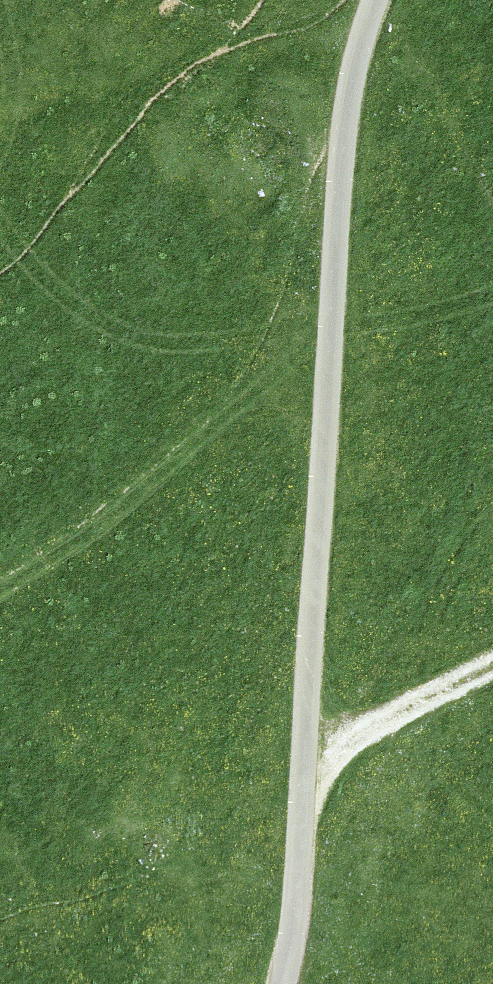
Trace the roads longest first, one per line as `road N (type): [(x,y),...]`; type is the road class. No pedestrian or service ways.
road 1 (unclassified): [(295,983),(343,312),(344,167),(377,0)]
road 2 (track): [(343,312),(215,433),(0,590)]
road 3 (track): [(313,766),(492,674)]

